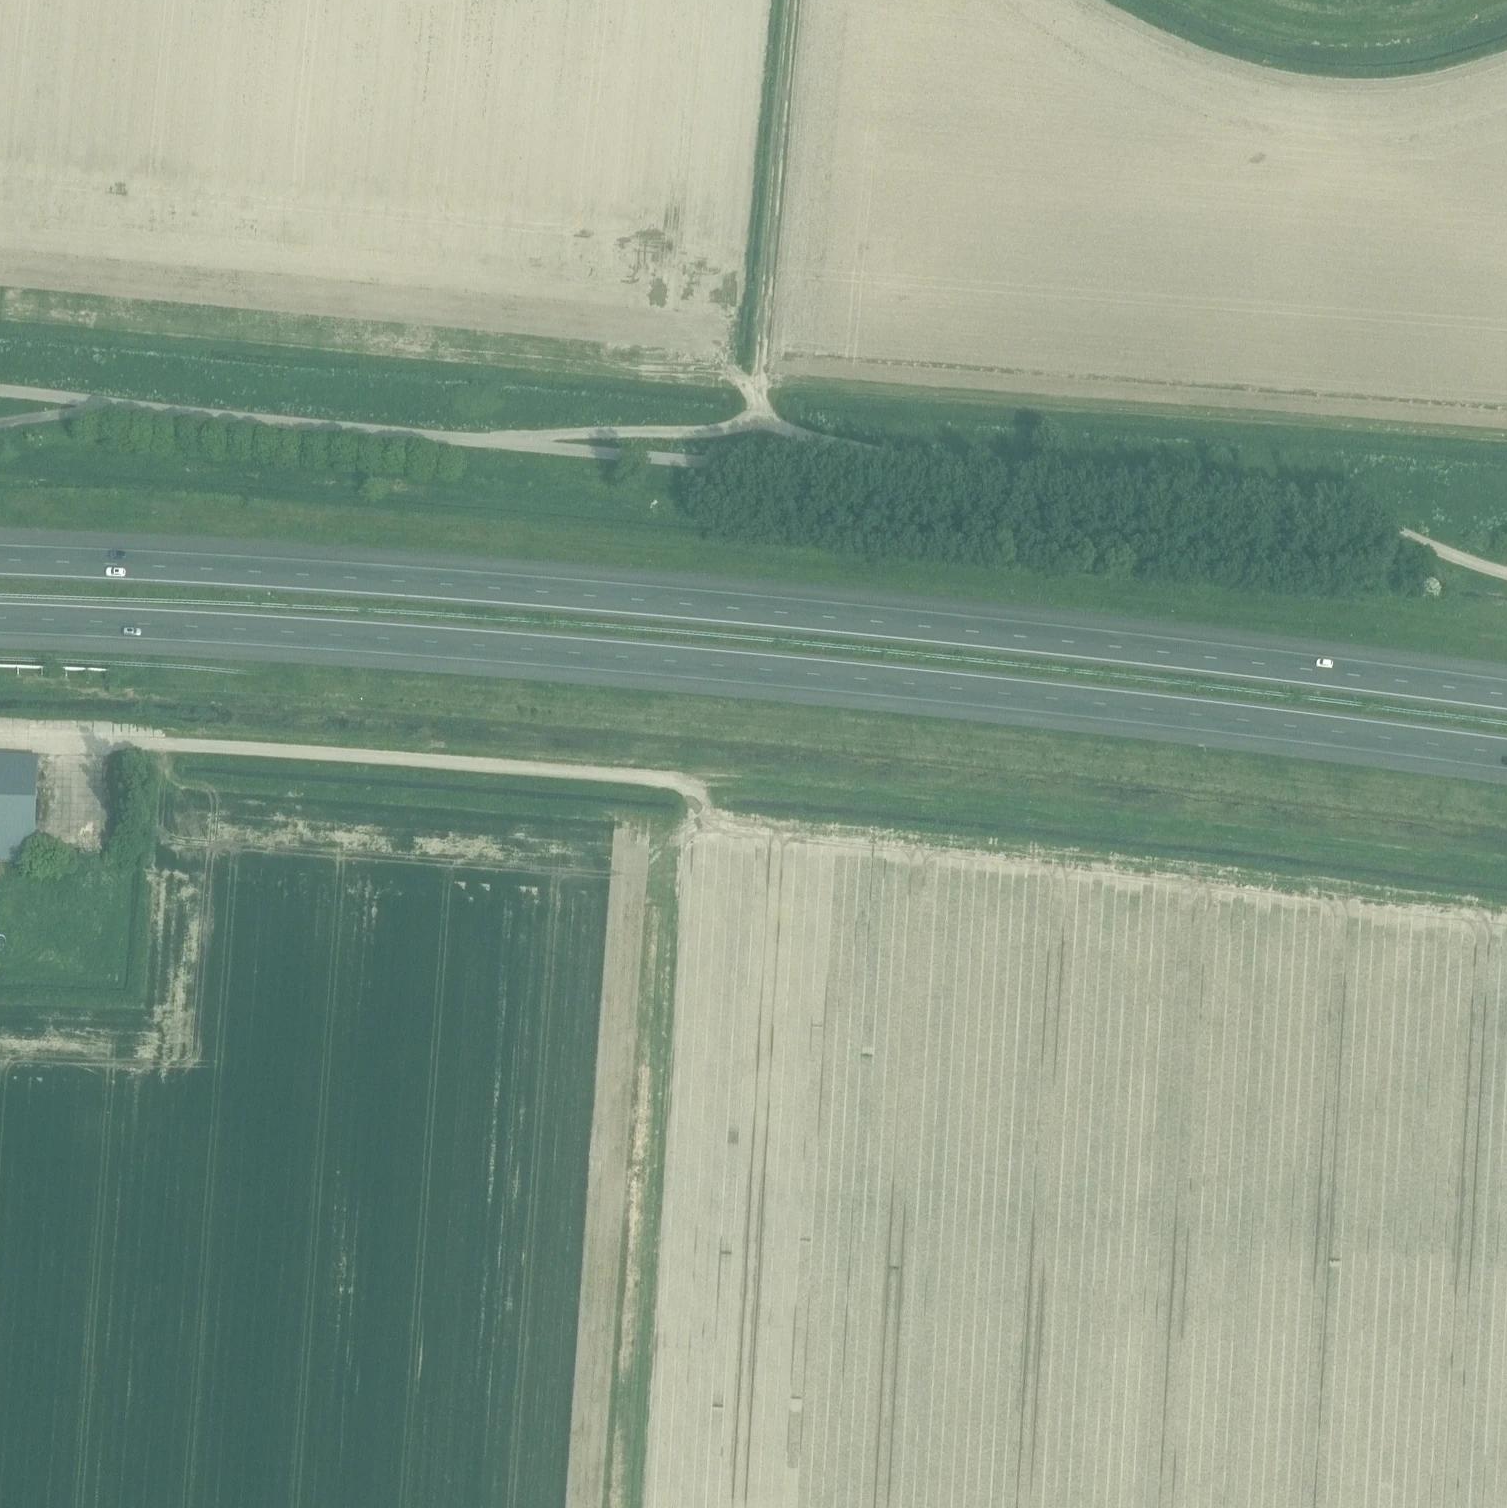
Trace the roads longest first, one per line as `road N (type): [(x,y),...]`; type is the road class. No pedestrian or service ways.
road 1 (motorway): [(1506,695),(609,597),(0,559)]
road 2 (motorway): [(0,621),(644,661),(1506,756)]
road 3 (track): [(687,783),(463,762),(80,746)]
road 4 (track): [(790,0),(755,423)]

